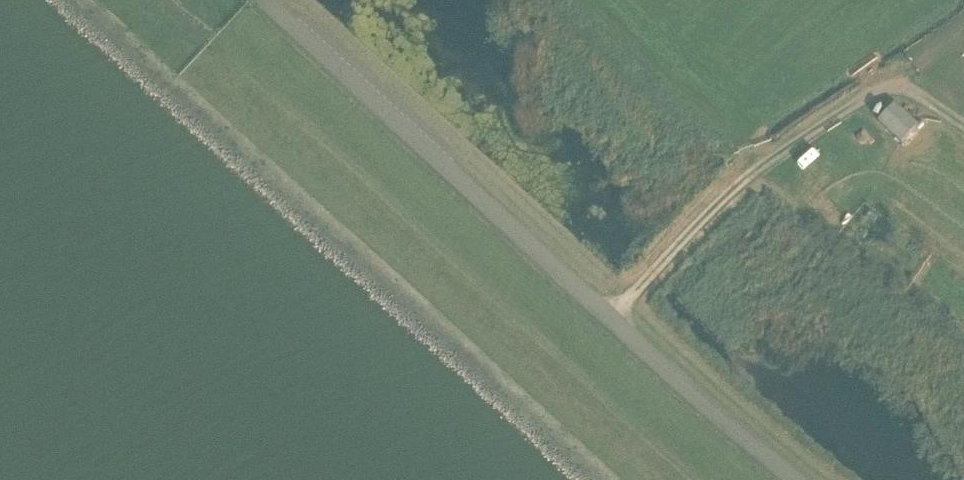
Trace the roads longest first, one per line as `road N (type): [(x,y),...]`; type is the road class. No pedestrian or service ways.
road 1 (tertiary): [(797,479),(265,0)]
road 2 (track): [(963,123),(904,85),(888,85),(747,178),(611,319)]

